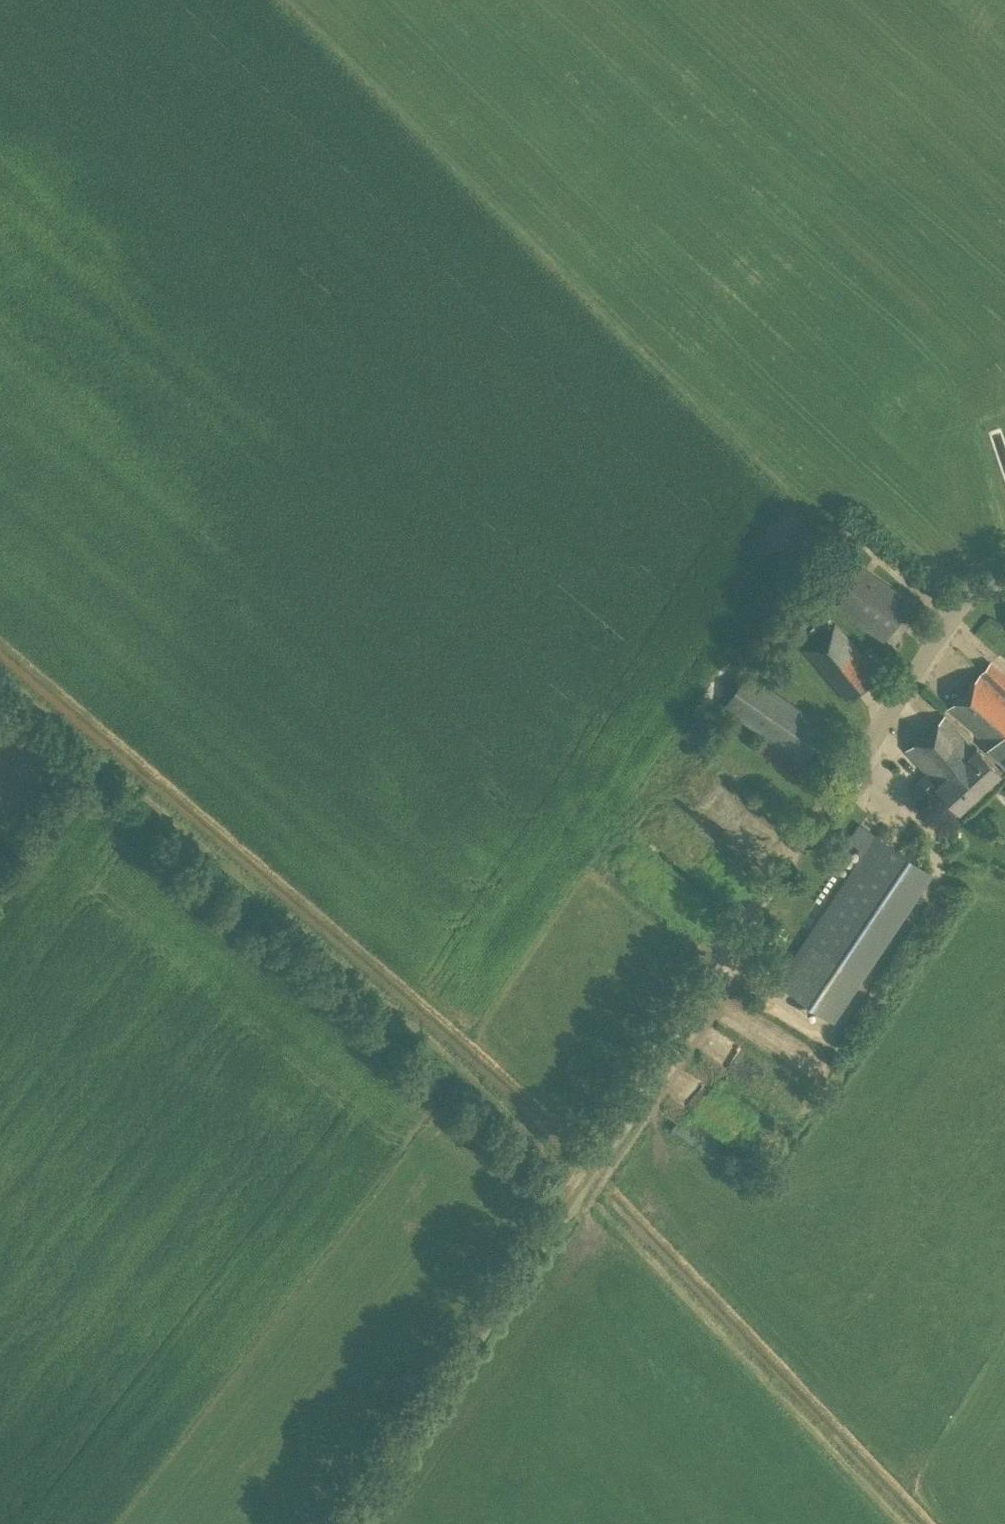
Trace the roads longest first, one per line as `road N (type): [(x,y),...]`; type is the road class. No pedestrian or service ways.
road 1 (unclassified): [(647,1071),(947,619),(1004,581)]
road 2 (track): [(343,1523),(647,1071)]

